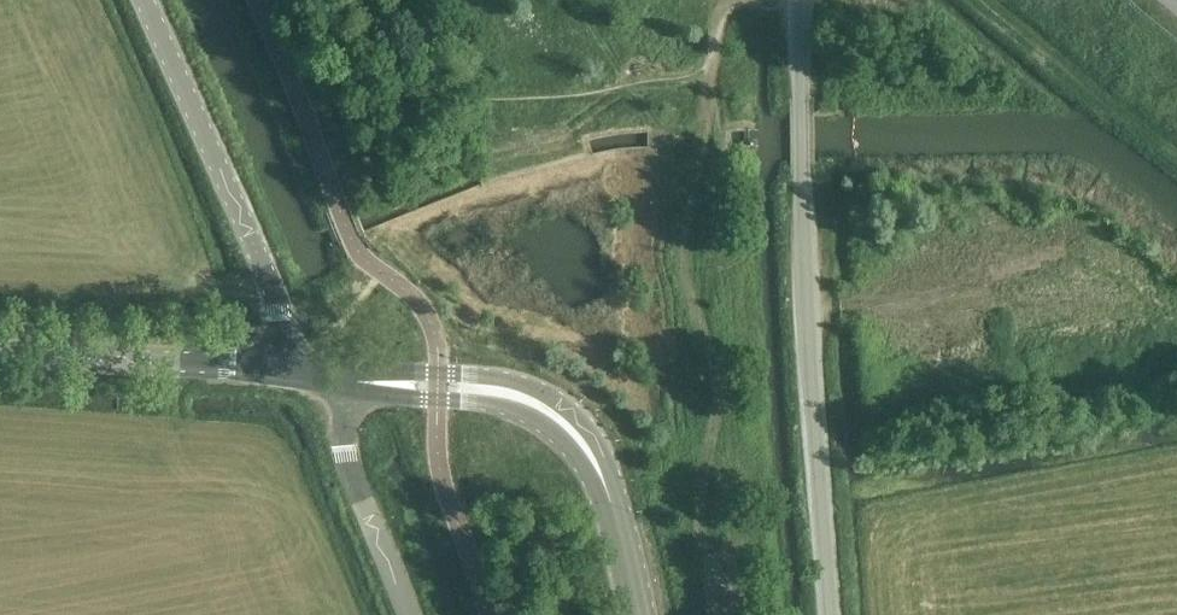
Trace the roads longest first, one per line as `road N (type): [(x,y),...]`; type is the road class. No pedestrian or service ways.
road 1 (unclassified): [(830,614),(806,338),(799,0)]
road 2 (tertiary): [(280,366),(279,315),(144,0)]
road 3 (tertiary): [(0,352),(280,366)]
road 4 (unclassified): [(404,614),(345,450),(351,379)]
road 5 (tertiary): [(570,428),(530,392),(468,376),(351,379)]
road 6 (tertiary): [(351,379),(570,428)]
road 7 (tertiary): [(638,614),(597,466),(570,428)]

